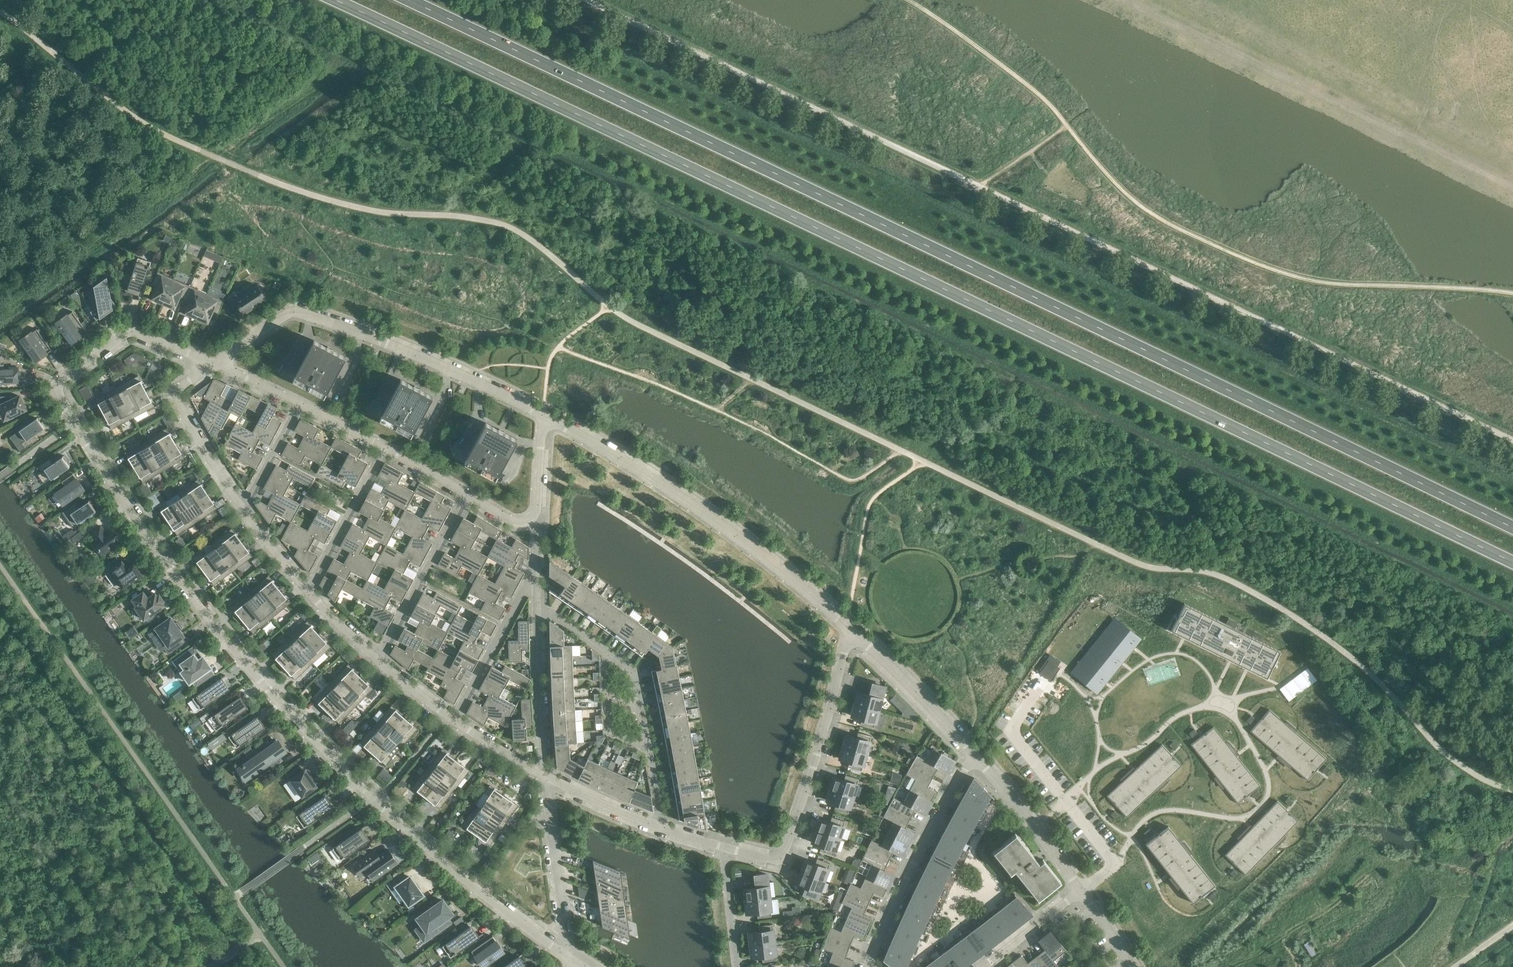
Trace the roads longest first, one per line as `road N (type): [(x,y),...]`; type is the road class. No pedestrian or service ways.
road 1 (trunk): [(334,0),(1512,566)]
road 2 (trunk): [(1512,530),(407,0)]
road 3 (residential): [(567,958),(429,849),(259,683),(133,520),(58,395),(64,377),(133,332),(212,363)]
road 4 (residential): [(212,363),(177,400),(242,508),(305,590),(378,661),(545,777)]
road 5 (track): [(1512,192),(1114,0)]
road 6 (residential): [(850,630),(748,549),(543,415)]
road 7 (residential): [(543,415),(296,312),(212,363)]
road 8 (residential): [(531,519),(513,522),(384,447),(212,363)]
road 9 (residential): [(725,850),(779,861),(850,630)]
road 10 (residential): [(1081,890),(1116,865),(1011,732),(1044,679)]
road 11 (residential): [(545,777),(531,519)]
road 12 (residential): [(868,966),(975,754)]
road 13 (residential): [(545,777),(725,850)]
road 14 (residential): [(567,958),(545,777)]
road 15 (residential): [(975,754),(850,630)]
road 16 (residential): [(1081,890),(975,754)]
road 17 (residential): [(1081,890),(982,966)]

